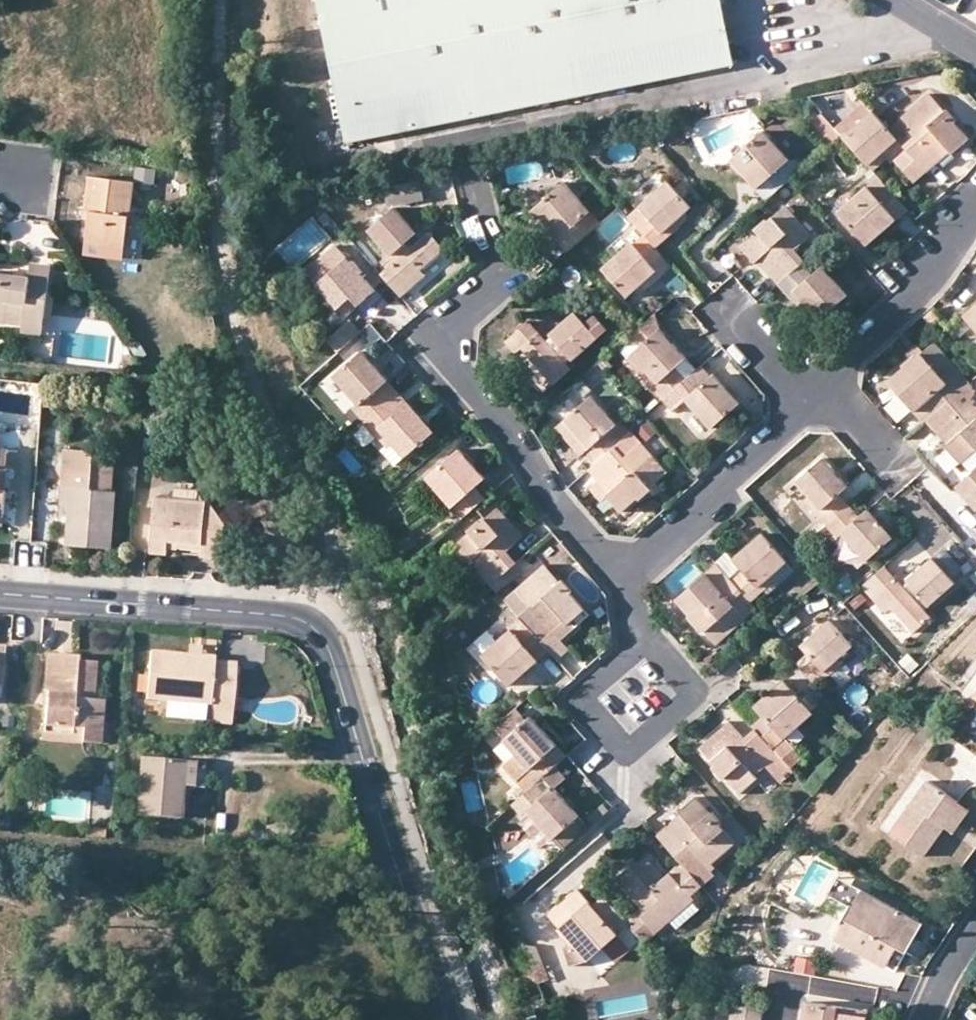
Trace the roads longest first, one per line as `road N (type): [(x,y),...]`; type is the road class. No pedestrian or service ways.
road 1 (residential): [(0,594),(265,615),(315,627),(332,658),(446,1019)]
road 2 (residential): [(474,181),(494,270),(449,321),(442,342),(463,383),(621,581)]
road 3 (residential): [(813,396),(724,479),(707,512),(621,581)]
road 4 (residential): [(975,207),(922,289),(813,396)]
road 5 (residential): [(641,640),(684,685),(681,704),(648,740),(612,743),(584,707),(592,683)]
road 6 (residential): [(813,396),(727,305)]

